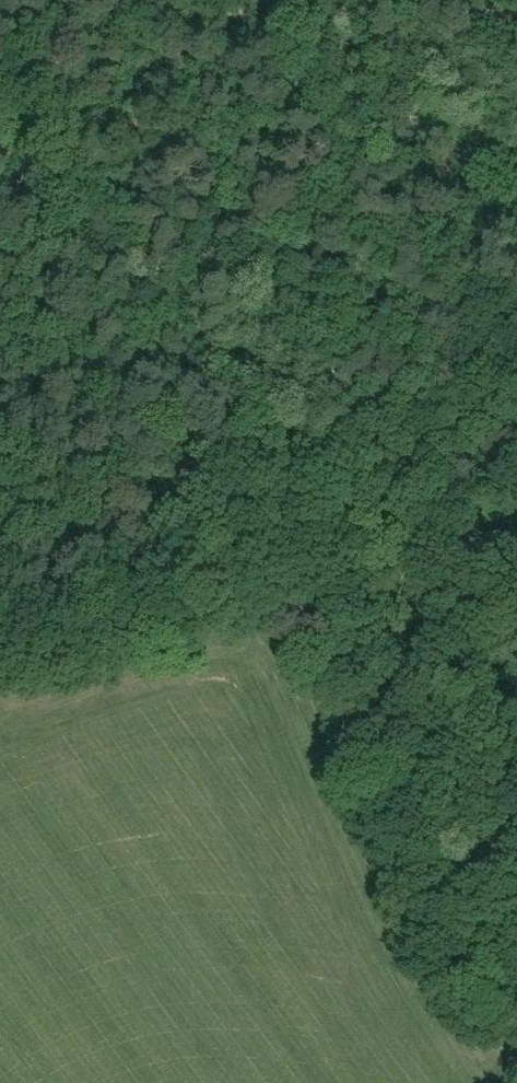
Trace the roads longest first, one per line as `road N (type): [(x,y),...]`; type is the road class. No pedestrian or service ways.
road 1 (track): [(507,1082),(437,974),(331,733),(280,643)]

